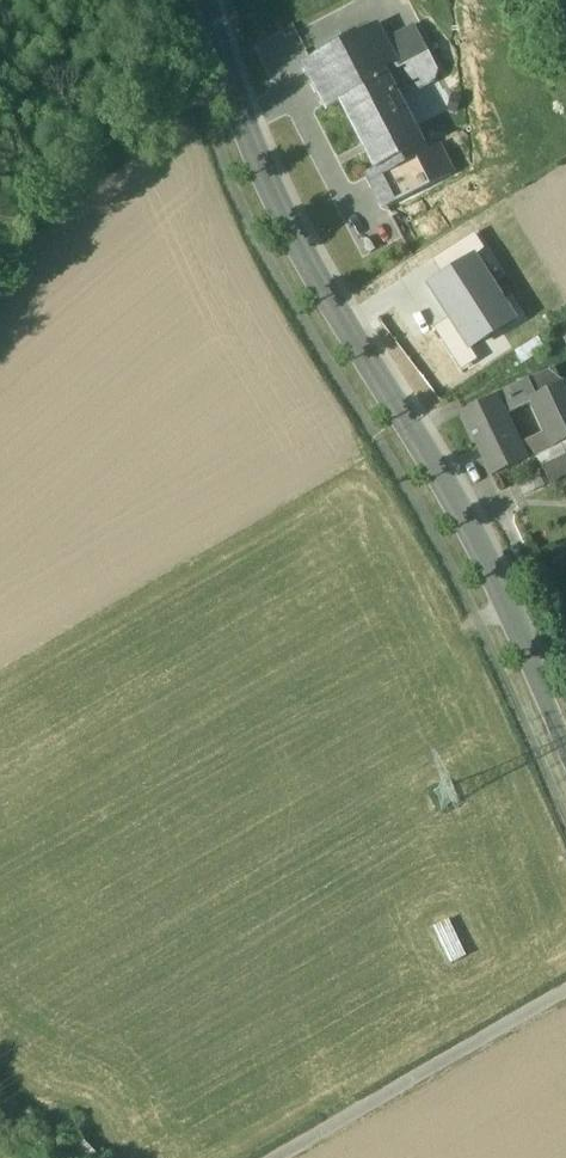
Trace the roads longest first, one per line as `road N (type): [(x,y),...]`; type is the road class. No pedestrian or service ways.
road 1 (secondary): [(565,740),(506,602),(282,221),(242,133),(198,0)]
road 2 (track): [(565,993),(283,1157)]

